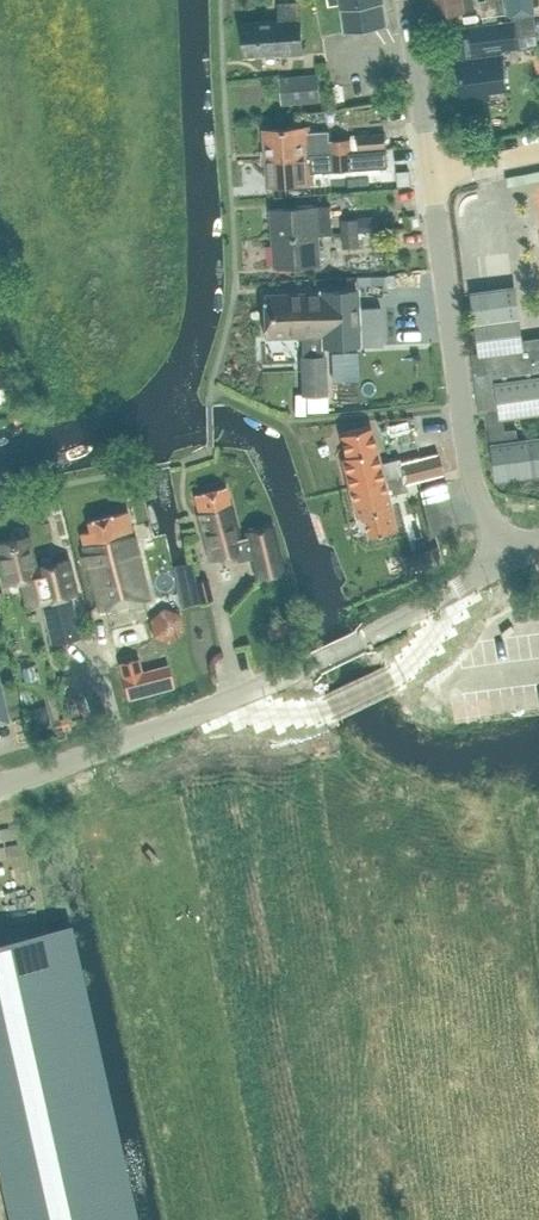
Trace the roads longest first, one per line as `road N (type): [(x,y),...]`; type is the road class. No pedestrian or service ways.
road 1 (tertiary): [(0,782),(238,698),(511,557)]
road 2 (unclassified): [(511,557),(476,487),(428,172)]
road 3 (unclassified): [(428,172),(407,0)]

